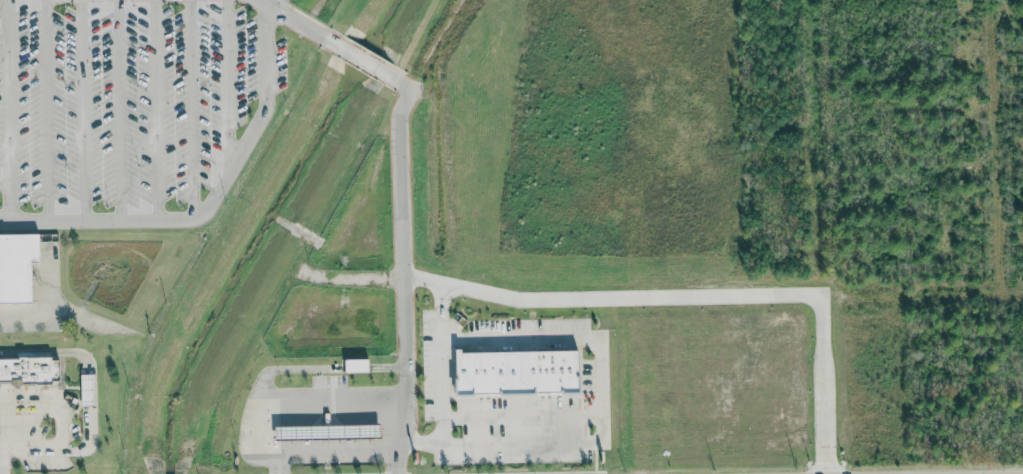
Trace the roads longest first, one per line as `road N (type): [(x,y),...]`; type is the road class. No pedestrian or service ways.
road 1 (residential): [(0,216),(194,215),(263,102),(261,0)]
road 2 (residential): [(40,0),(44,216)]
road 3 (residential): [(6,216),(3,0)]
road 4 (residential): [(113,0),(118,215)]
road 5 (residential): [(185,0),(189,215)]
road 6 (residential): [(80,215),(77,0)]
road 7 (residential): [(152,215),(151,0)]
road 8 (residential): [(222,169),(221,0)]

